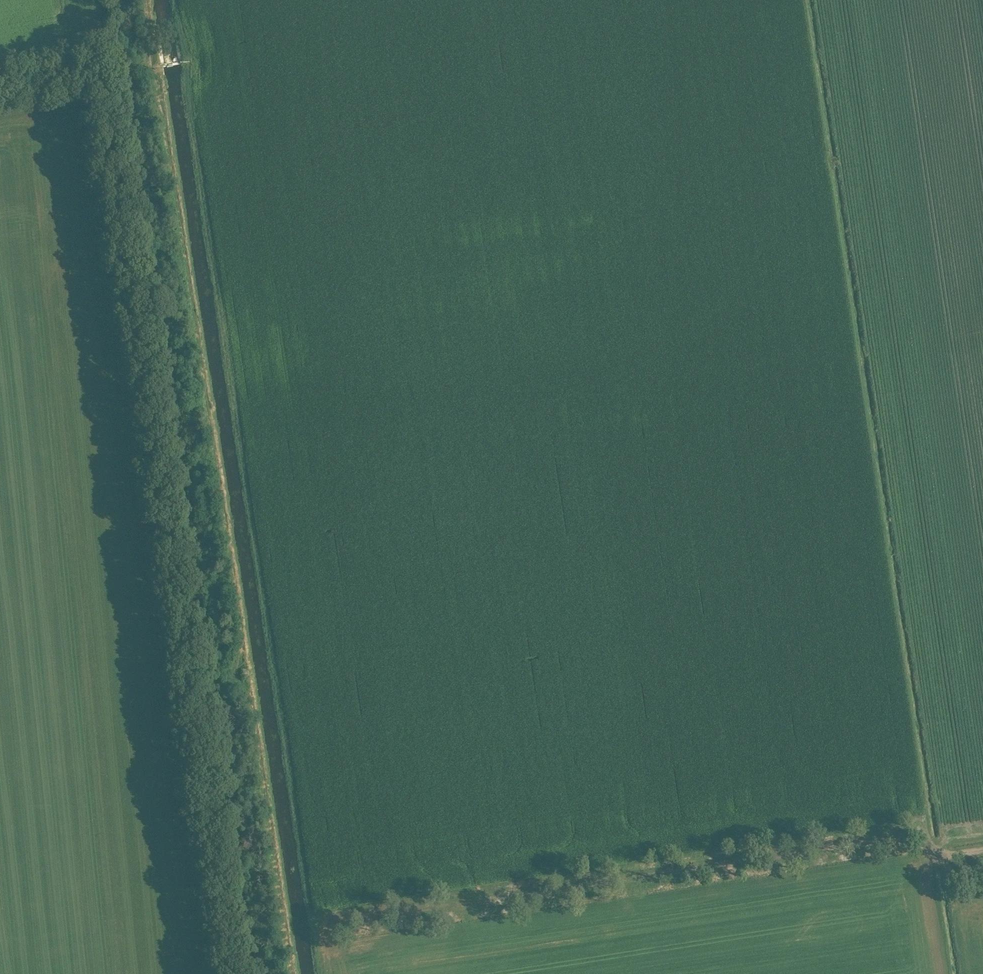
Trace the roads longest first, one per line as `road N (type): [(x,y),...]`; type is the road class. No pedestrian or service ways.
road 1 (track): [(148,0),(242,643),(237,671),(255,719),(293,973)]
road 2 (track): [(343,946),(982,847)]

